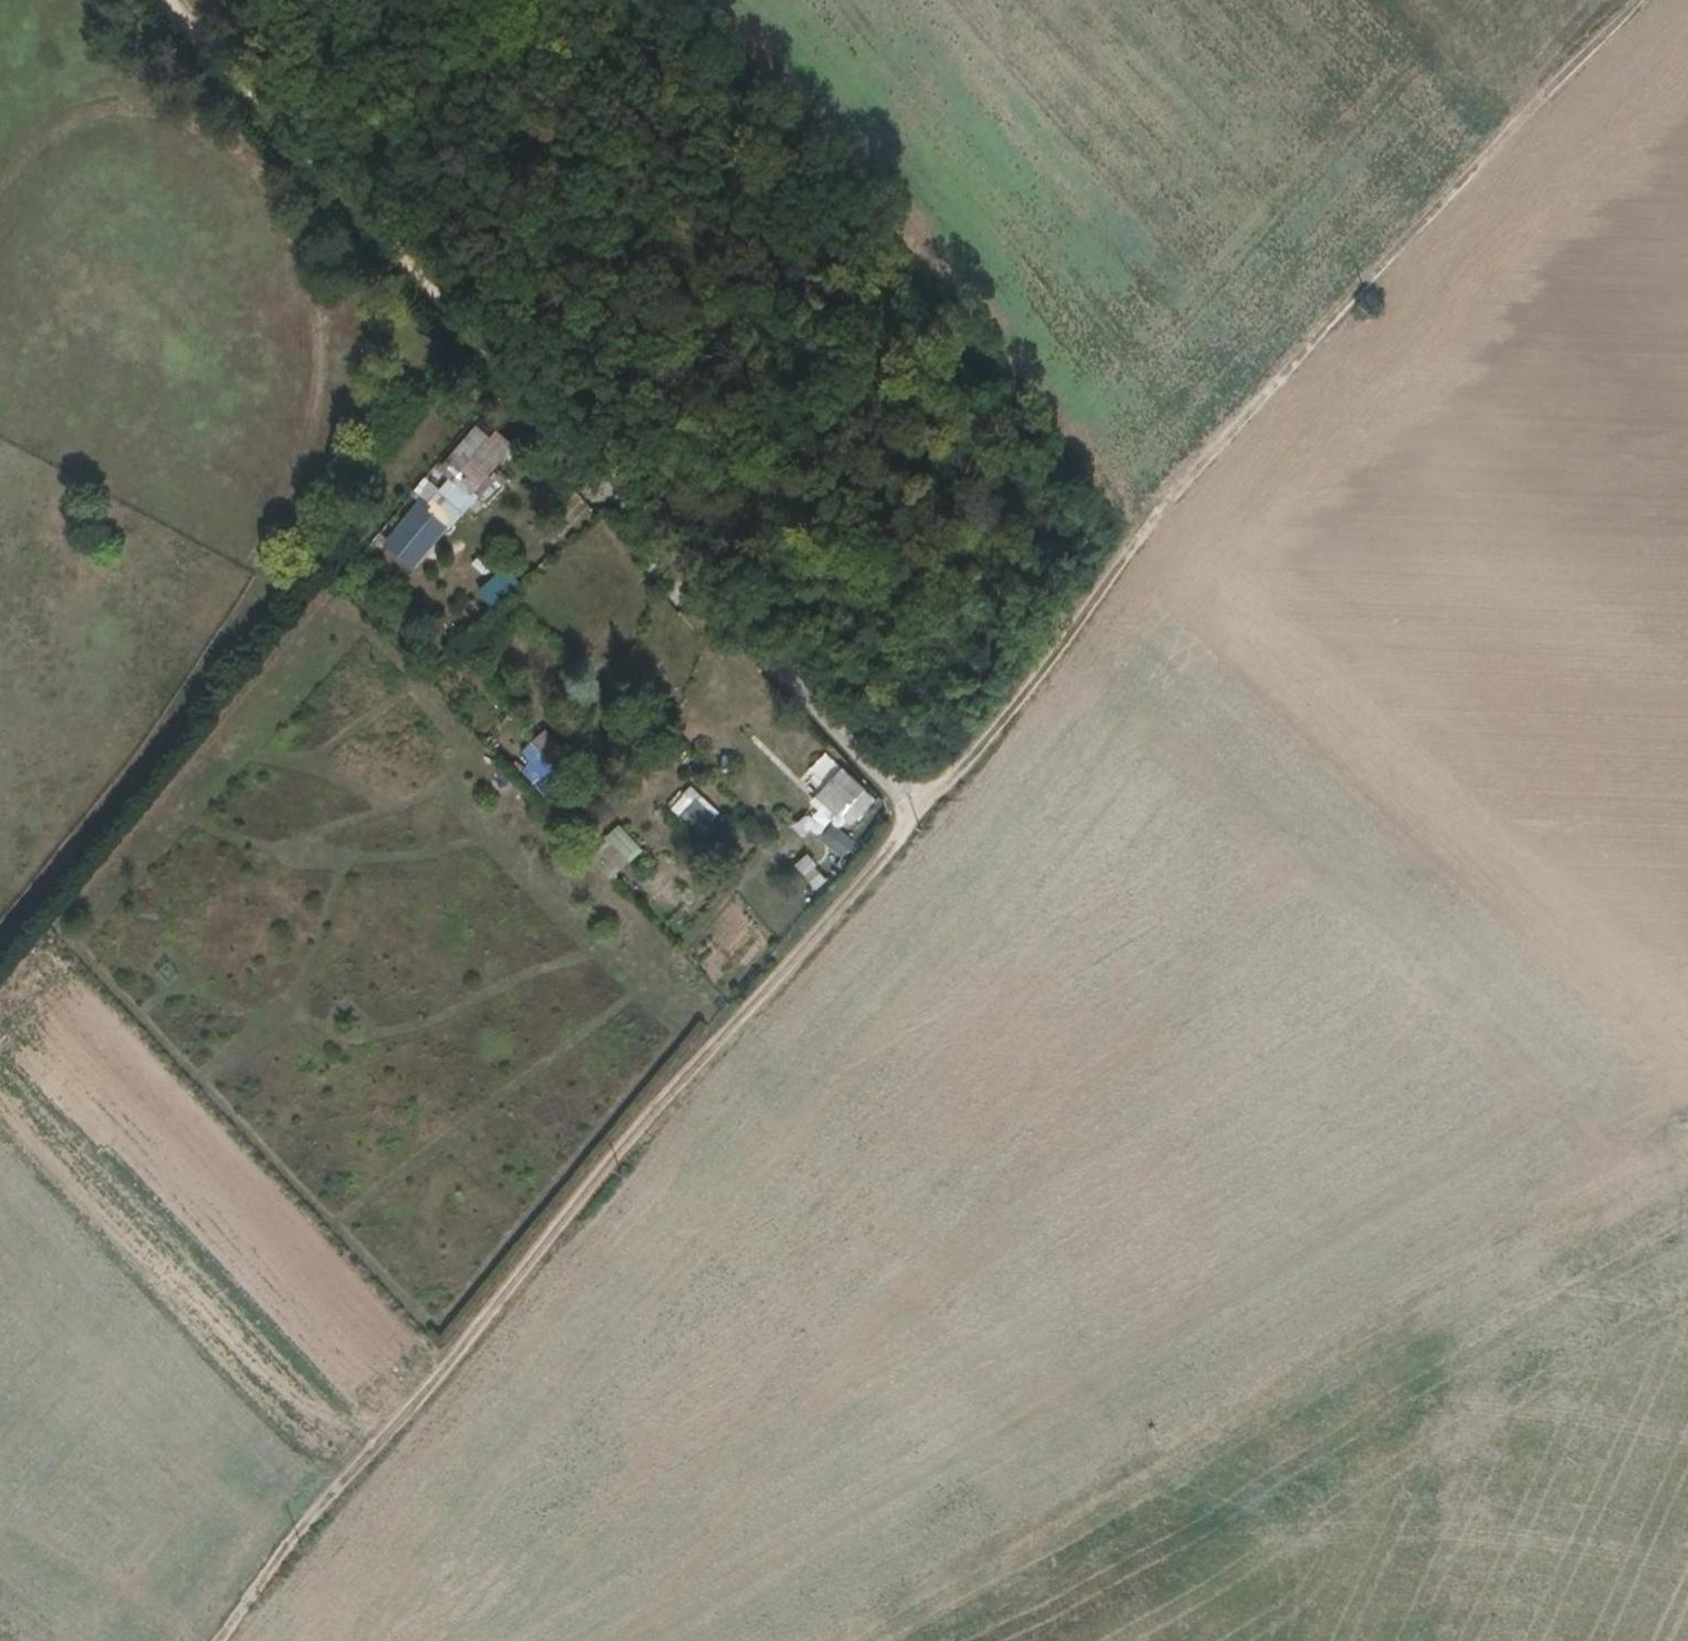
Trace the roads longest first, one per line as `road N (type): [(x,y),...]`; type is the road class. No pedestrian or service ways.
road 1 (track): [(168,0),(486,364),(915,813)]
road 2 (track): [(915,813),(1347,310),(1637,0)]
road 3 (track): [(915,813),(299,1533),(222,1640)]

